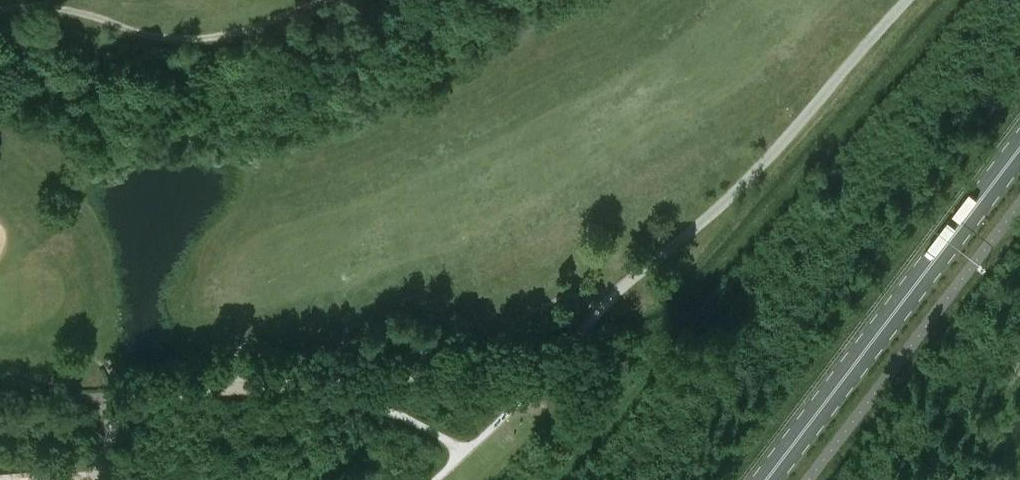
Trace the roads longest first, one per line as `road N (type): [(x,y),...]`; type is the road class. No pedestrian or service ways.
road 1 (track): [(96,479),(125,396),(516,367),(569,346),(631,279),(749,178),(907,0)]
road 2 (secondary): [(765,479),(1019,142)]
road 3 (track): [(0,10),(57,9),(179,39),(237,32),(330,0)]

